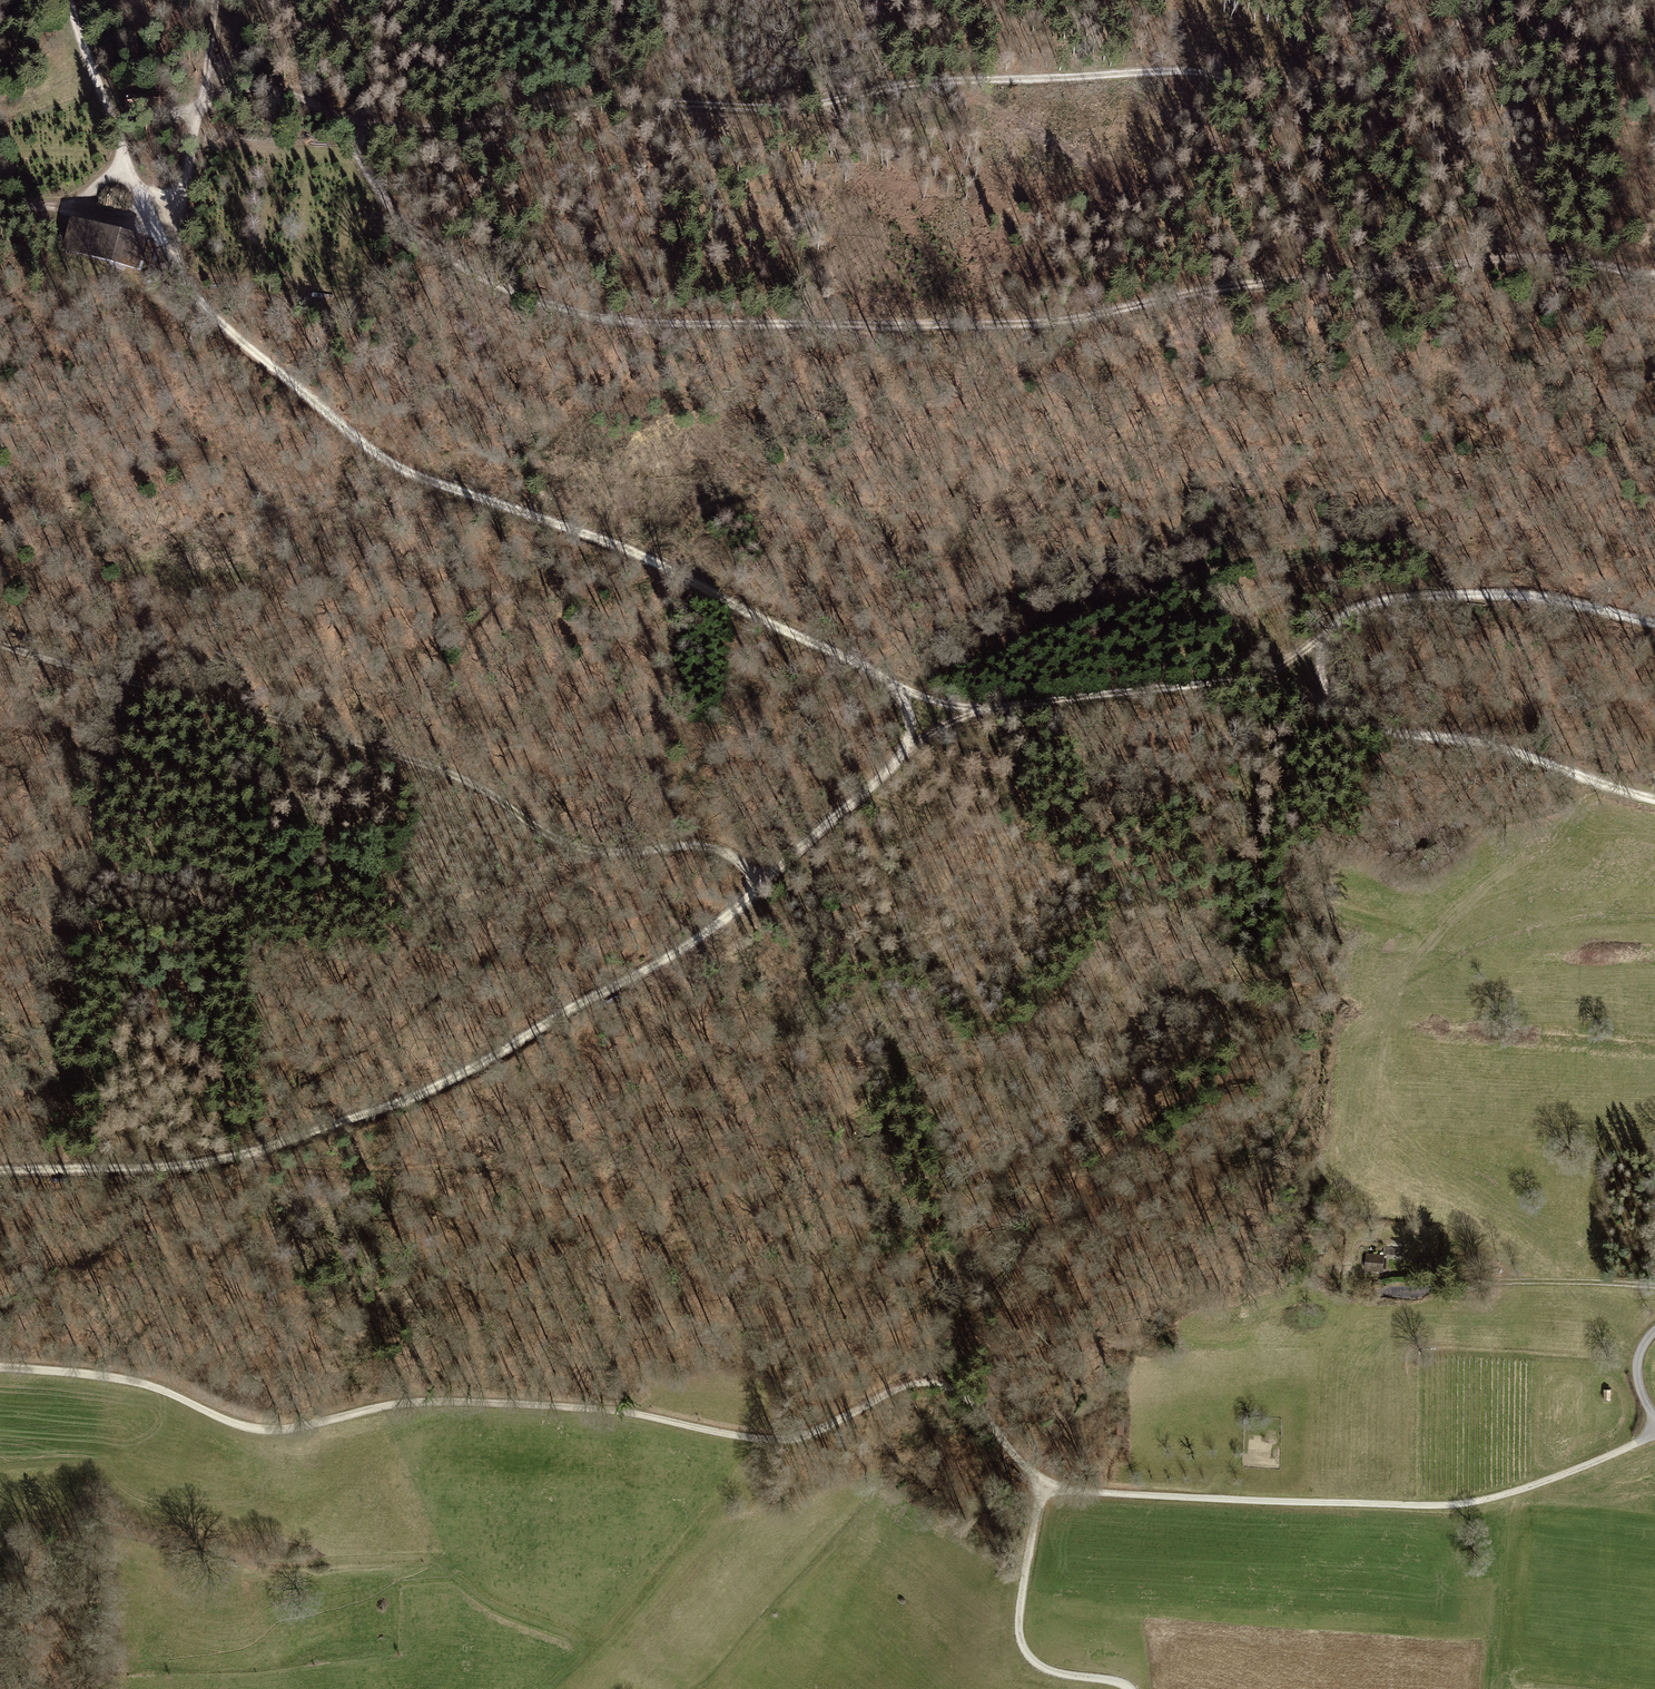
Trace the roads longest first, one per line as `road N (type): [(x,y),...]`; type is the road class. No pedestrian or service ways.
road 1 (track): [(0,1171),(182,1167),(257,1152),(428,1091),(684,955),(910,742),(907,709),(876,677),(606,540),(396,465),(267,366),(197,299),(155,220)]
road 2 (track): [(132,111),(184,108),(258,86),(352,123),(465,126),(601,104),(805,109),(936,81),(1196,71),(1291,86),(1459,57),(1654,53)]
road 3 (track): [(257,1152),(300,1172),(477,1169),(806,1135),(853,1120),(979,1044),(1016,1035),(1180,1029),(1218,1020),(1235,1000),(1237,969),(1227,948),(1154,904),(1072,864),(861,791)]
road 4 (track): [(352,123),(385,207),(421,242),(486,282),(592,320),(1021,328),(1223,283),(1529,256),(1654,274)]
road 5 (track): [(1040,1490),(985,1414),(942,1380),(902,1380),(792,1441),(532,1402),(403,1404),(281,1428),(247,1426),(146,1383),(0,1365)]
road 6 (track): [(0,646),(444,772),(570,848),(634,855),(698,846),(740,861),(759,887)]
road 7 (track): [(1654,624),(1529,592),(1375,602),(1328,628),(1317,653),(1330,703),(1375,729),(1463,736),(1654,798)]
road 8 (track): [(1040,1490),(1433,1504),(1534,1487),(1654,1431)]
road 9 (track): [(876,677),(930,701),(993,710),(1265,678),(1330,703)]
road 10 (track): [(1127,1688),(1053,1674),(1023,1652),(1018,1634),(1040,1490)]
road 11 (track): [(155,220),(181,197),(206,83),(213,0)]
road 12 (track): [(155,220),(124,207),(0,207)]

